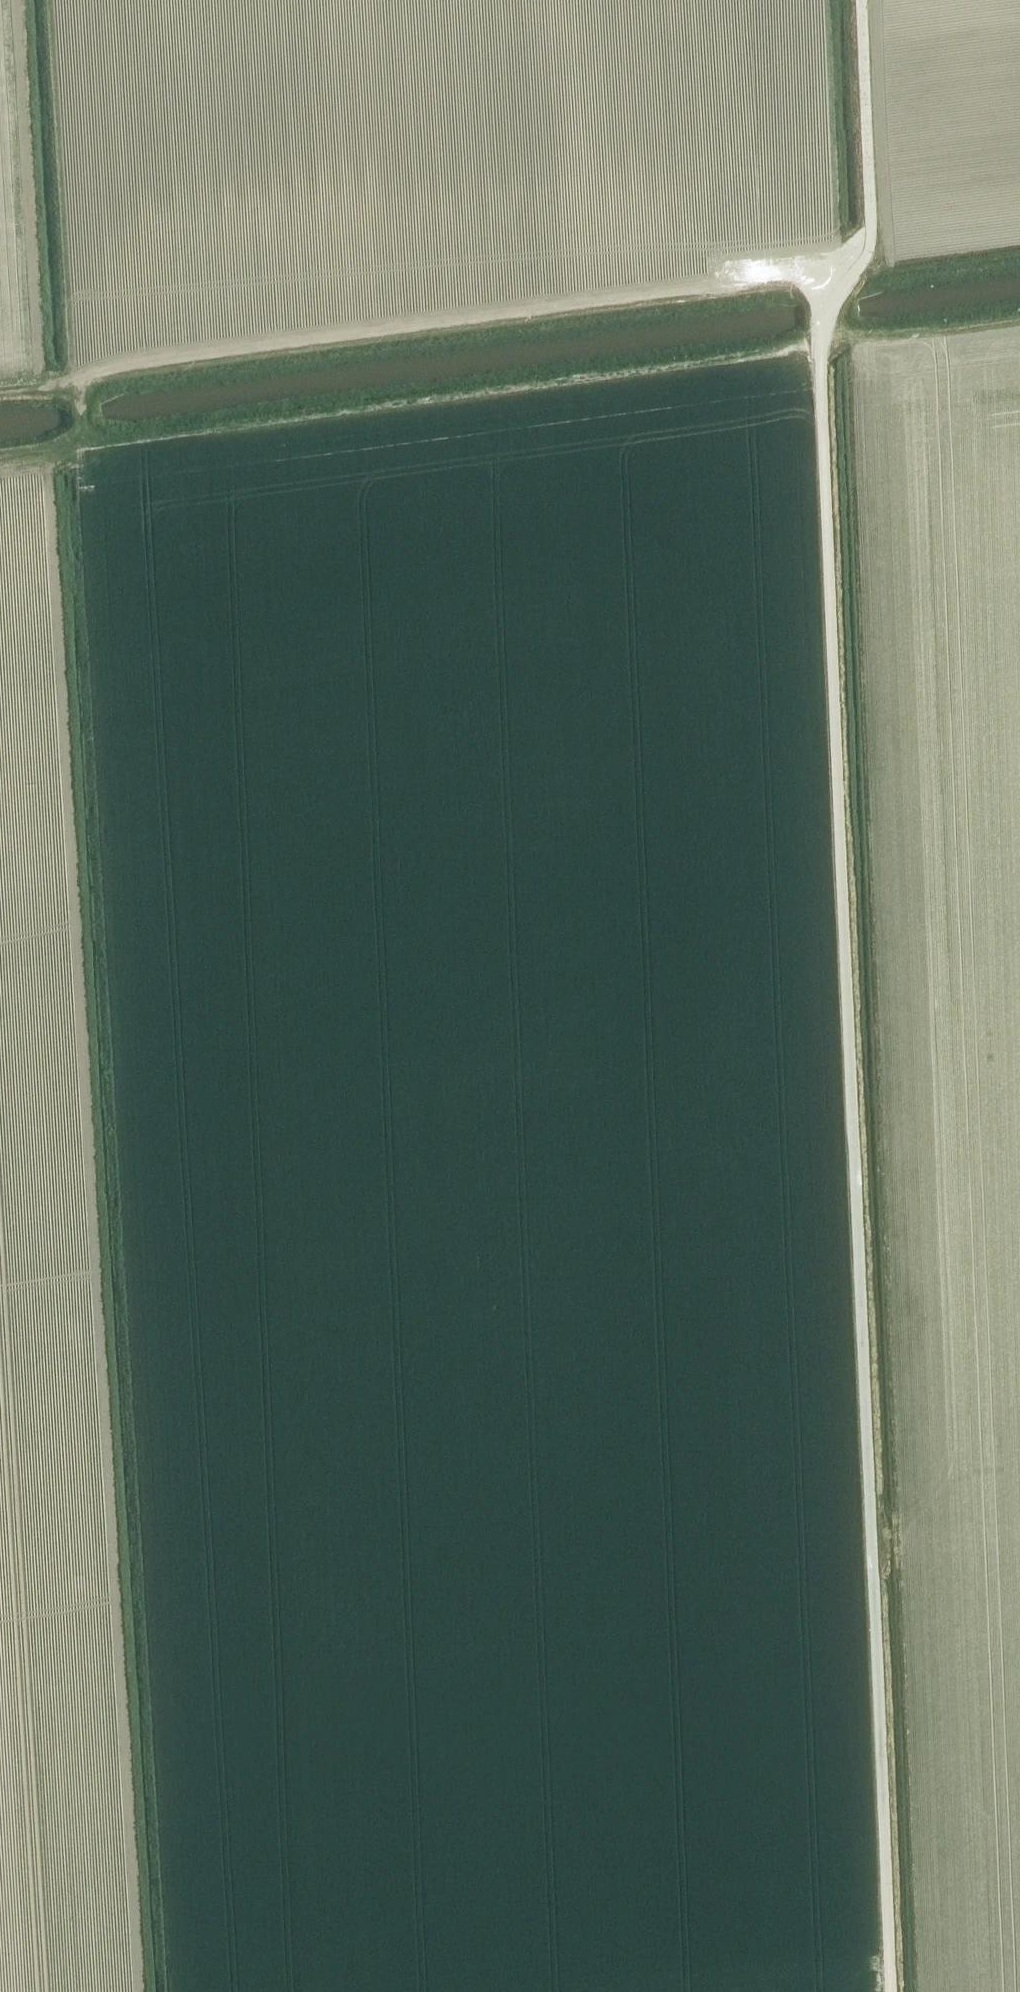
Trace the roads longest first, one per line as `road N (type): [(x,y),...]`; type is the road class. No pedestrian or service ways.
road 1 (track): [(898,1991),(839,549),(818,270),(863,204),(858,0)]

